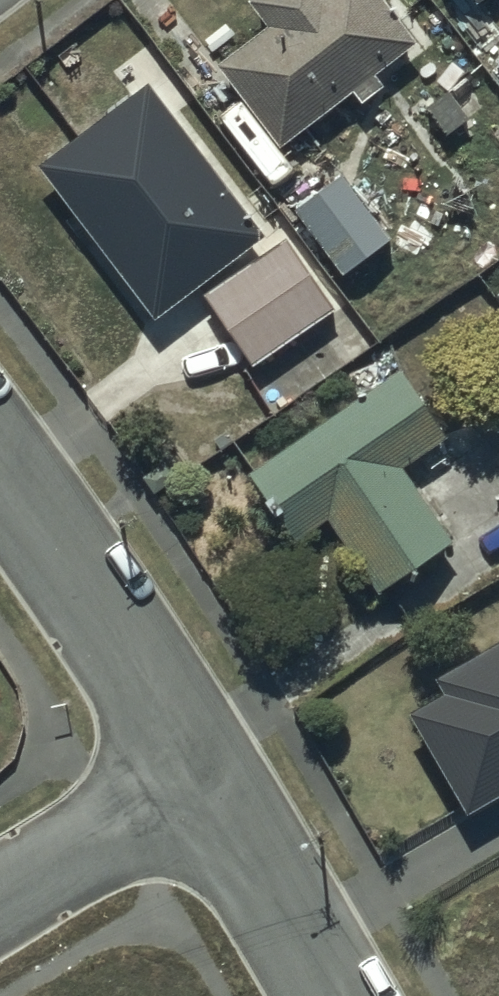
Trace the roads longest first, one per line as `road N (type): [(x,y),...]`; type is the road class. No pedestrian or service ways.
road 1 (residential): [(192,765),(0,495)]
road 2 (residential): [(326,995),(192,765)]
road 3 (residential): [(0,883),(192,765)]

